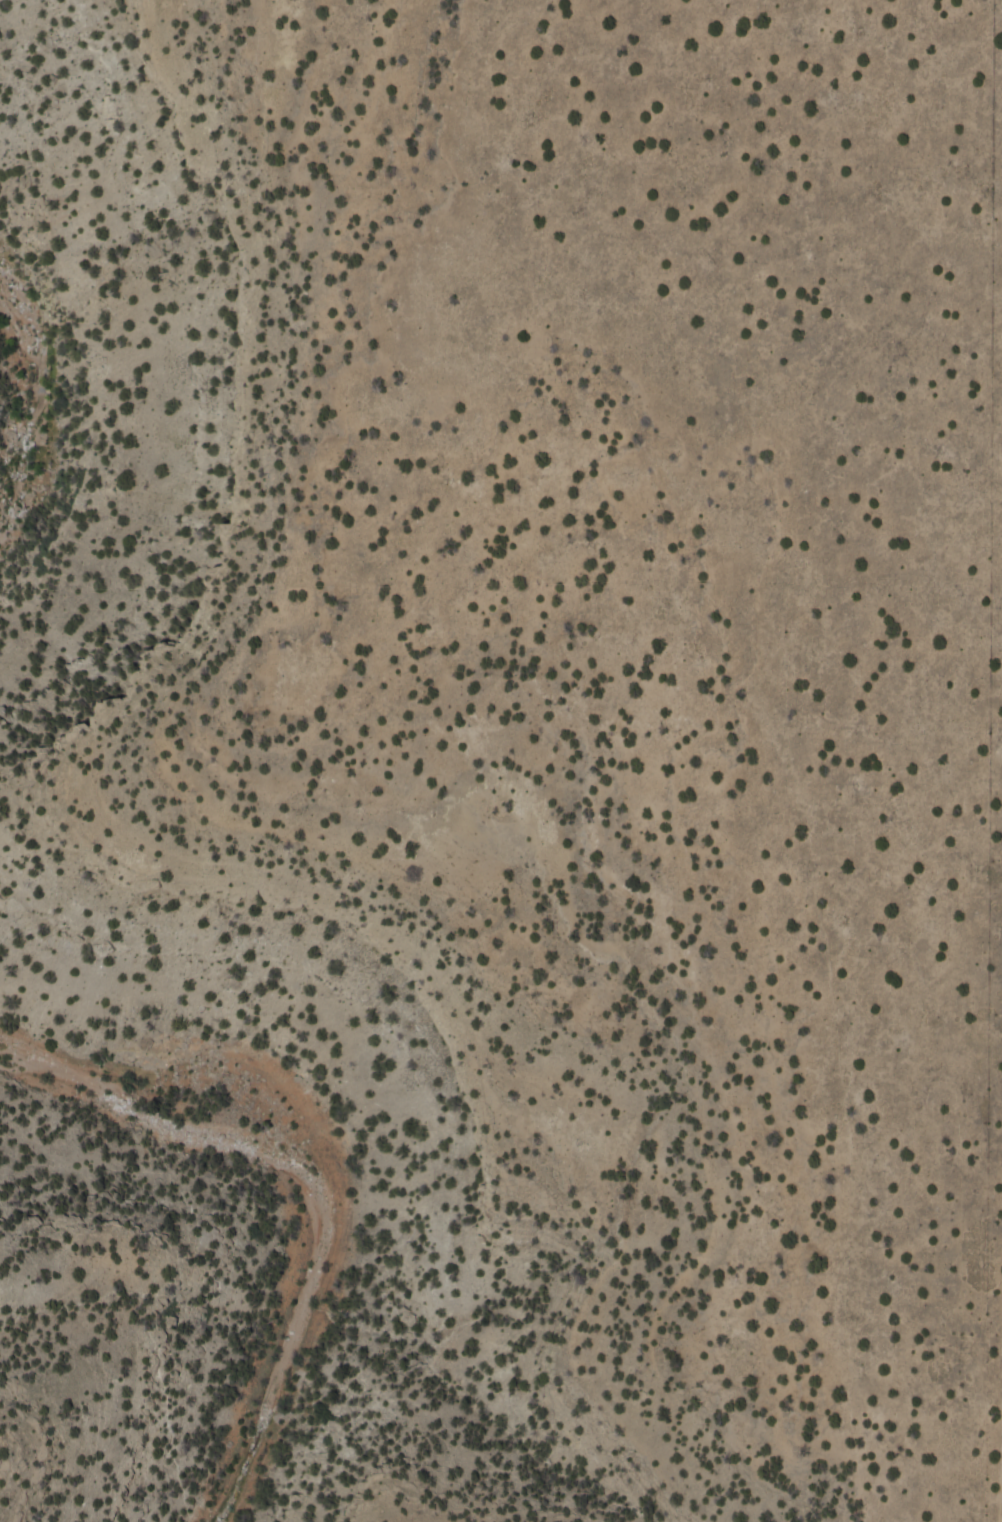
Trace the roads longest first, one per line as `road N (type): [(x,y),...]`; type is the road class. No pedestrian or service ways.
road 1 (track): [(1001,1265),(1000,1521)]

